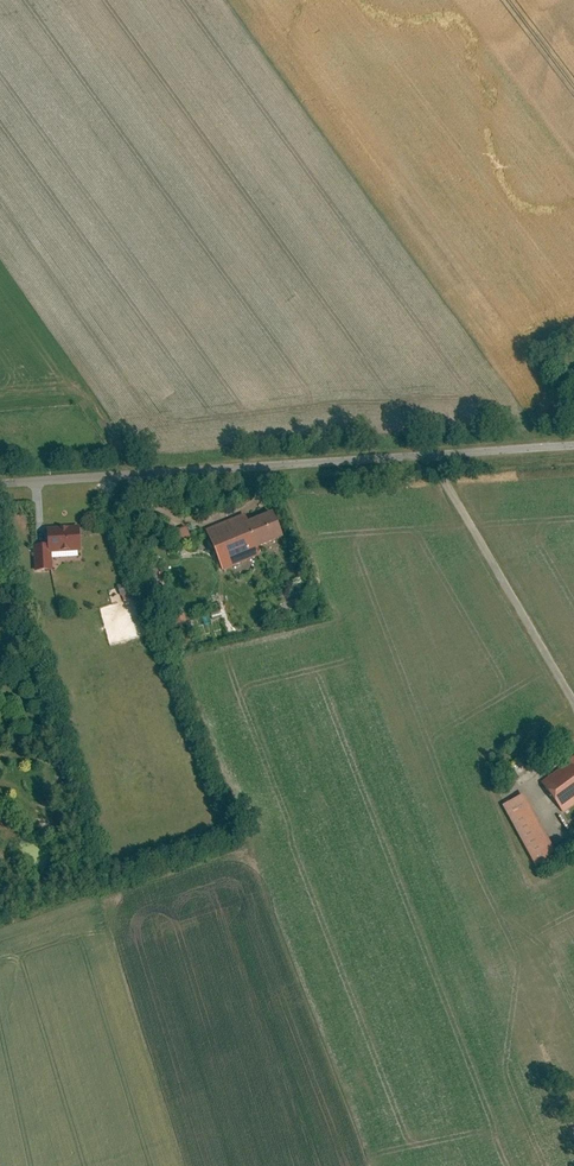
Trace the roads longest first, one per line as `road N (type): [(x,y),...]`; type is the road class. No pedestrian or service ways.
road 1 (unclassified): [(0,484),(573,446)]

